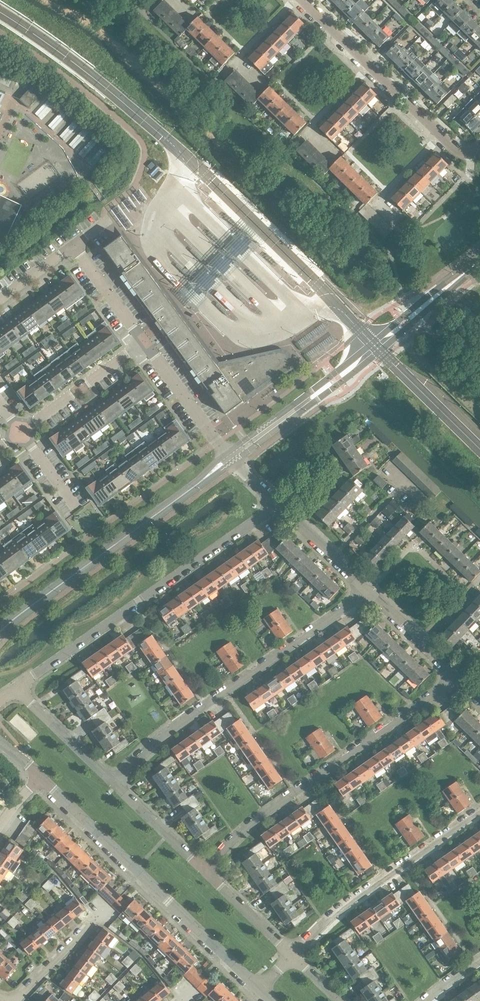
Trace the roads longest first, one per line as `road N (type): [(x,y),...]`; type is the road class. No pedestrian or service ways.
road 1 (residential): [(17,690),(278,507)]
road 2 (residential): [(113,781),(161,733),(366,592)]
road 3 (unclassified): [(458,681),(261,816),(205,870)]
road 4 (unclassified): [(257,986),(42,778)]
road 5 (tertiary): [(0,631),(230,458)]
road 6 (unclassified): [(292,955),(336,913),(479,813)]
road 7 (residential): [(471,161),(306,0)]
road 8 (tertiary): [(303,405),(384,349),(454,282)]
road 9 (tertiary): [(454,282),(303,405)]
road 10 (residential): [(21,432),(143,343)]
road 11 (residential): [(143,343),(230,458)]
road 12 (residential): [(113,781),(17,690)]
road 13 (unclassified): [(16,1000),(107,907)]
road 14 (unclassified): [(205,870),(113,781)]
road 15 (residential): [(458,681),(366,592)]
road 16 (residential): [(366,592),(278,507)]
road 17 (unclassified): [(292,955),(205,870)]

